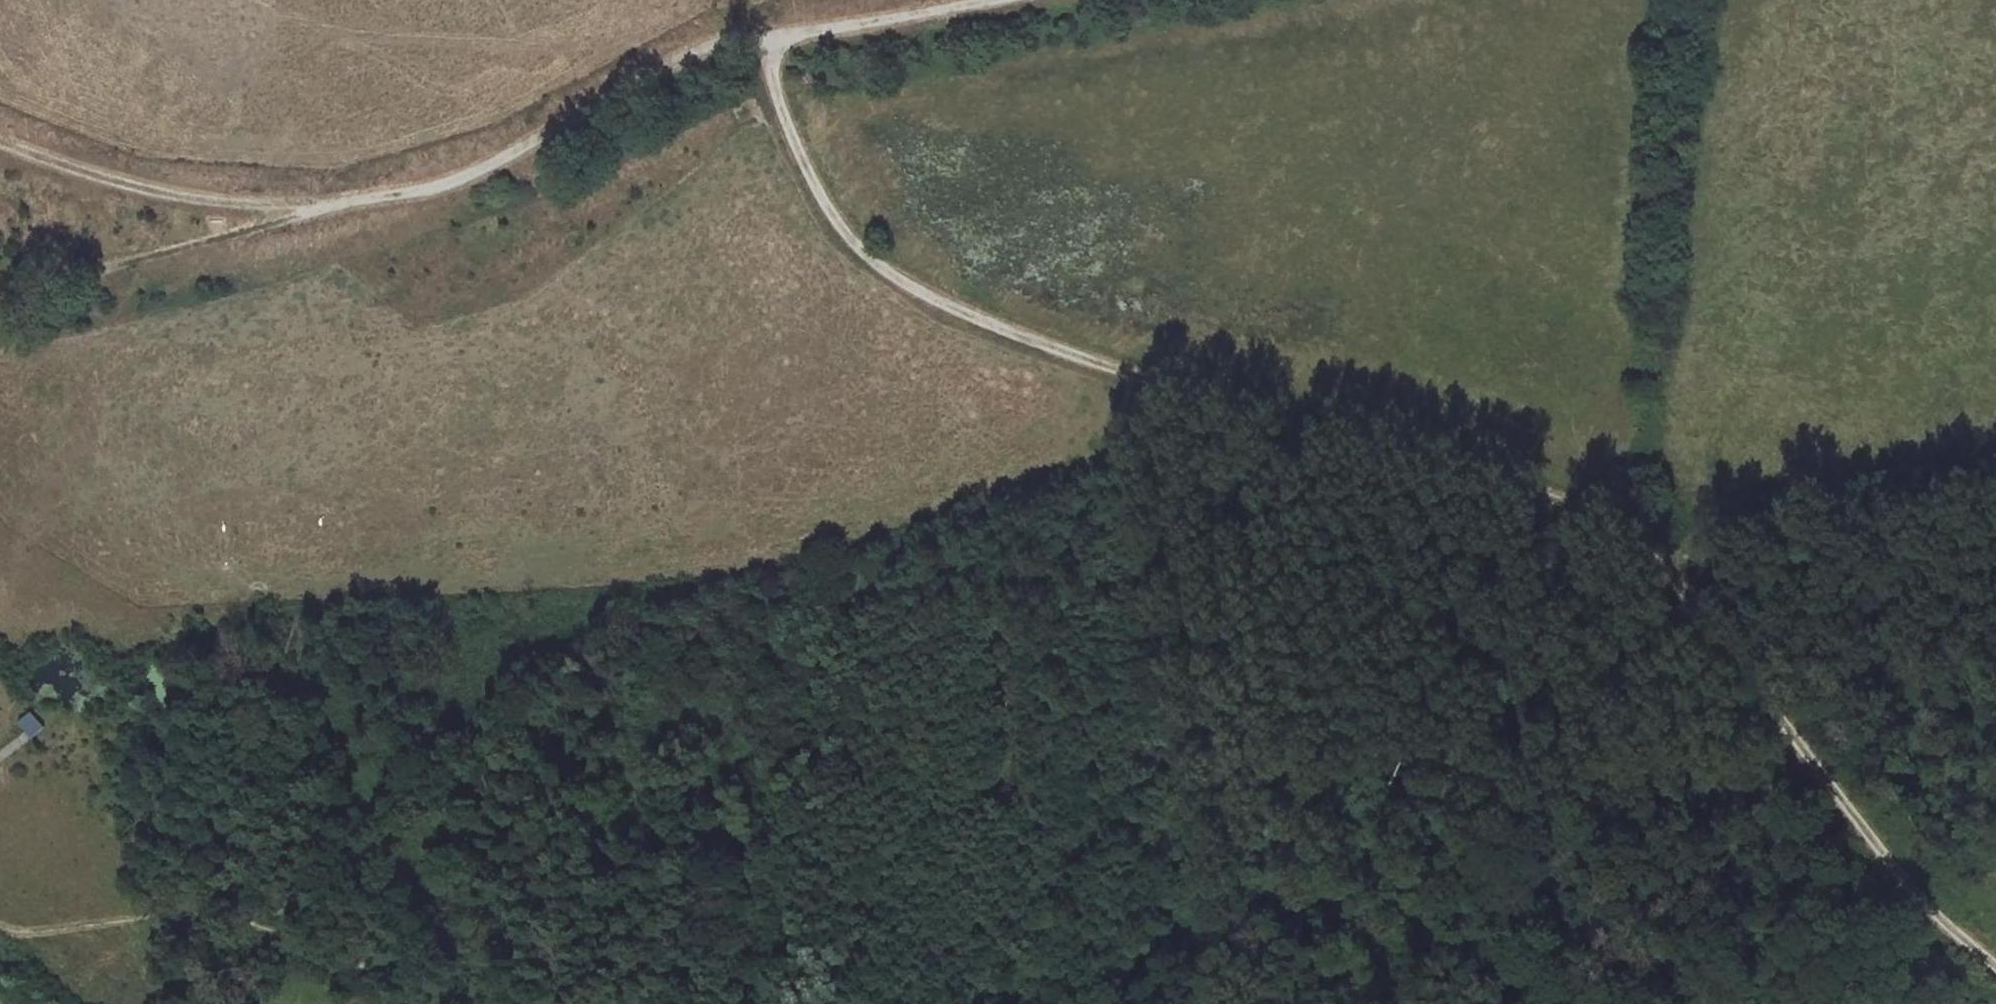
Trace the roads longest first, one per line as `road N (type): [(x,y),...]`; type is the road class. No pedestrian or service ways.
road 1 (track): [(1995,967),(1948,929),(1871,840),(1683,588),(1642,549),(1571,517),(967,319),(905,284),(852,244),(807,179),(761,29)]
road 2 (track): [(977,0),(874,20),(761,29),(692,46),(478,170),(302,211)]

